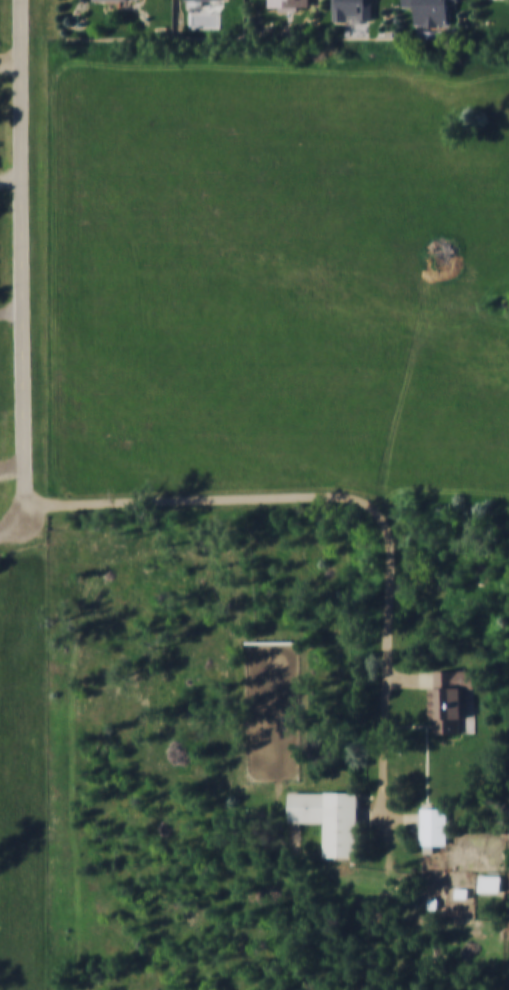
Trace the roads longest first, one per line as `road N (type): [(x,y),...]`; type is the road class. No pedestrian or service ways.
road 1 (residential): [(0,527),(26,490),(24,0)]

